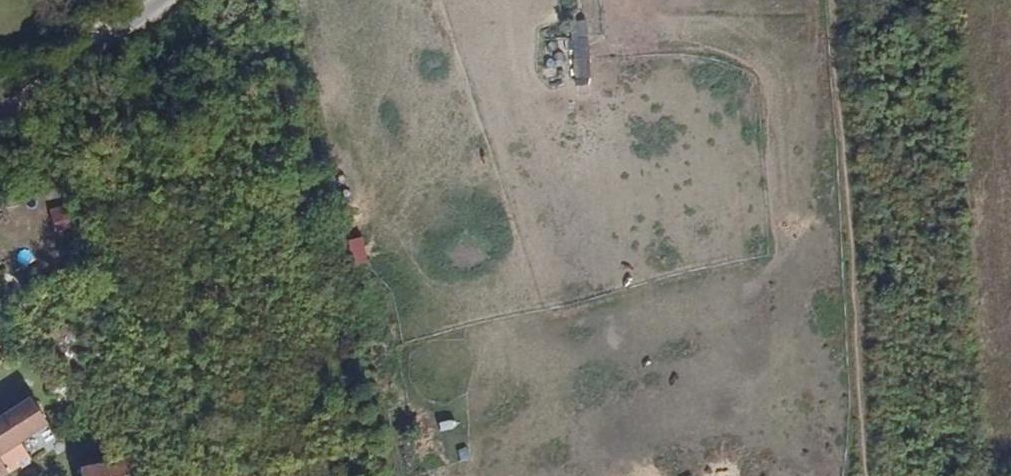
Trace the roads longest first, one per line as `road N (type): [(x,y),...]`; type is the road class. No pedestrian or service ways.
road 1 (track): [(1010,450),(756,475)]
road 2 (residential): [(162,0),(105,33),(0,117)]

